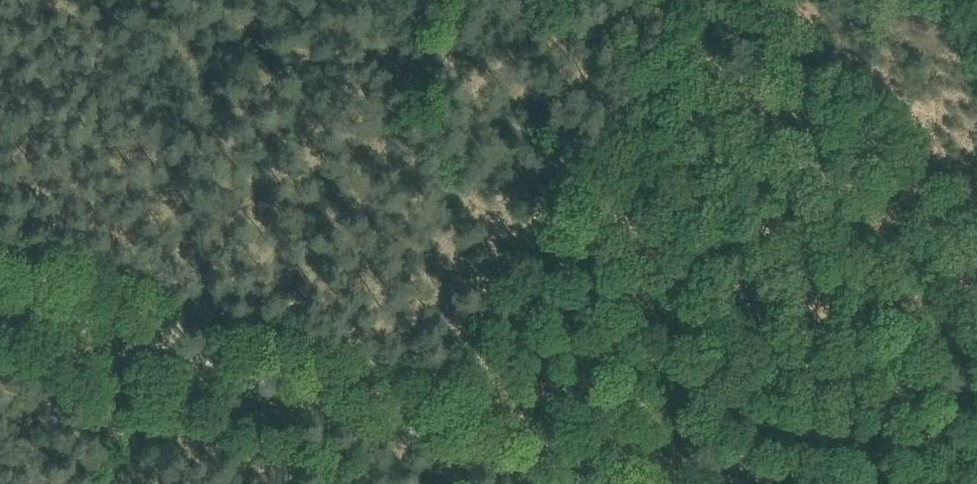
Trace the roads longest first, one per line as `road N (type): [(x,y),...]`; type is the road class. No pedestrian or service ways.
road 1 (track): [(0,303),(539,483)]
road 2 (track): [(423,446),(723,0)]
road 3 (track): [(205,351),(123,483)]

